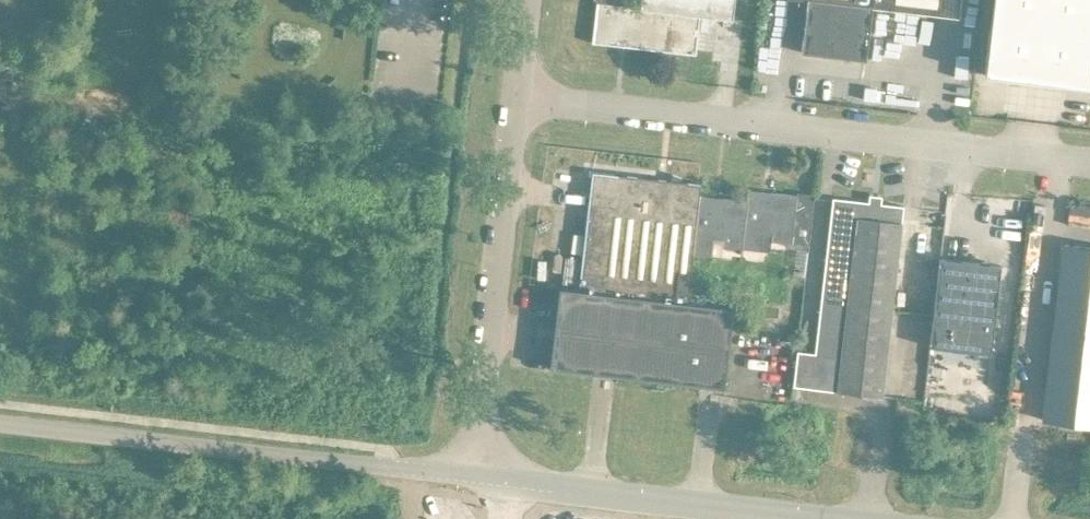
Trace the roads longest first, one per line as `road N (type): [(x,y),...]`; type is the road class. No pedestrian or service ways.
road 1 (unclassified): [(1089,168),(515,105)]
road 2 (unclassified): [(475,484),(0,432)]
road 3 (unclassified): [(515,105),(475,484)]
road 4 (unclassified): [(757,518),(475,484)]

